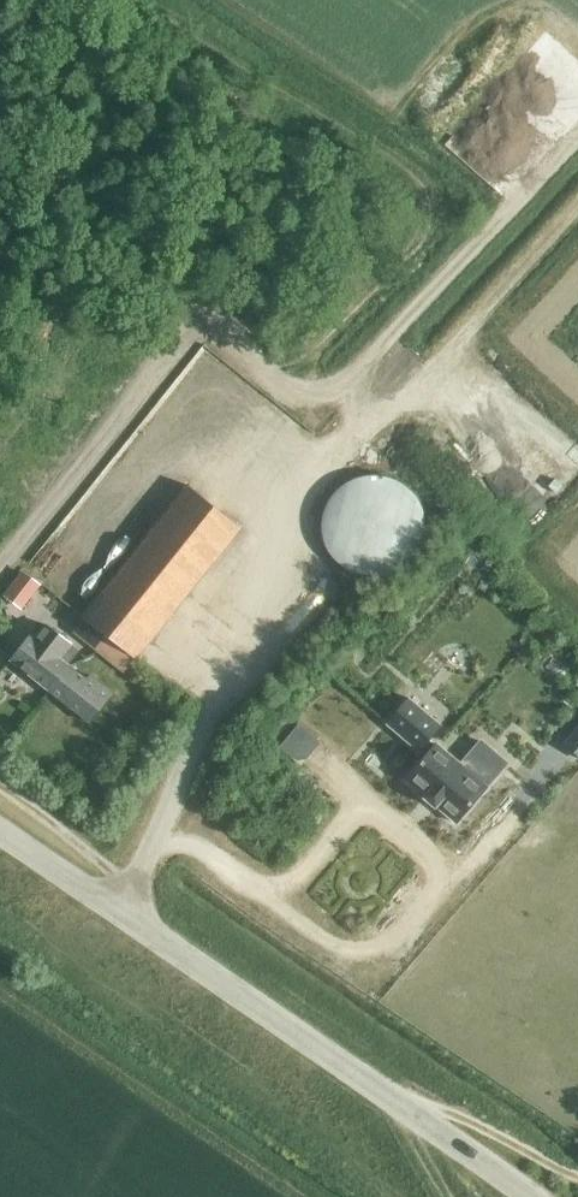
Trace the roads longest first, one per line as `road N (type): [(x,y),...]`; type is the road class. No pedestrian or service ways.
road 1 (track): [(0,572),(181,351),(204,339),(298,396),(338,390),(482,232)]
road 2 (unclassified): [(532,1196),(141,926)]
road 3 (track): [(577,208),(343,463)]
road 4 (unclassified): [(141,926),(134,891),(0,785)]
road 5 (unclassified): [(141,926),(0,831)]
road 6 (track): [(482,232),(577,129)]

